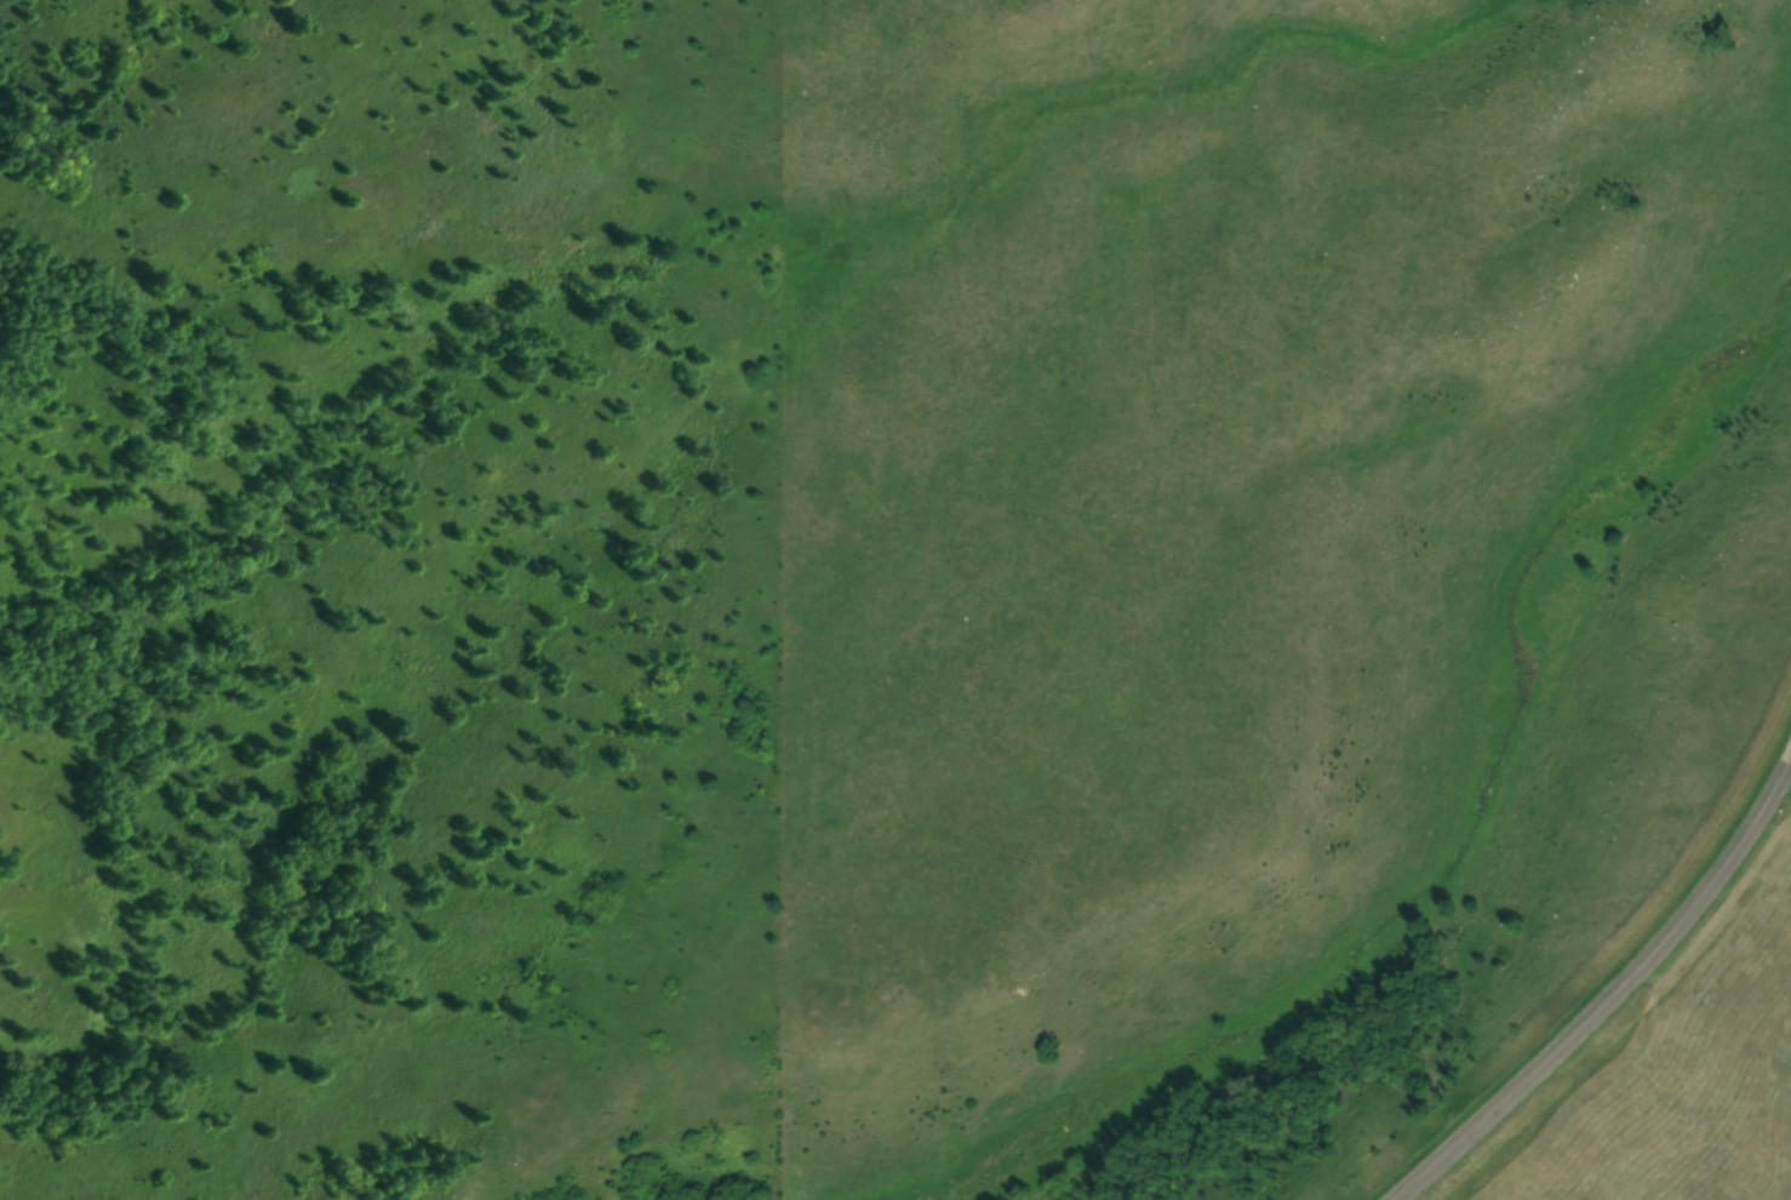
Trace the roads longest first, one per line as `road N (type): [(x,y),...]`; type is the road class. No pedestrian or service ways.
road 1 (residential): [(1390,1199),(1567,1038),(1692,899),(1790,734)]

